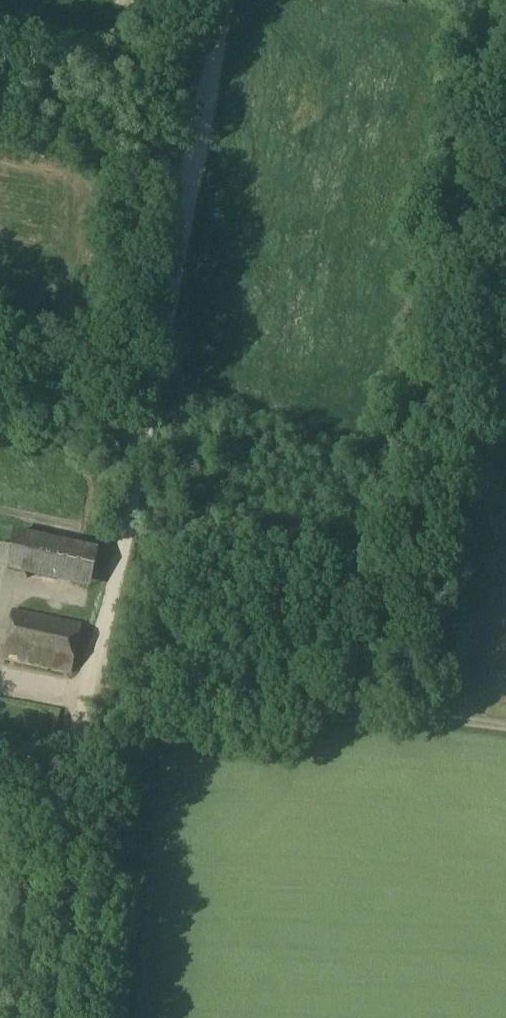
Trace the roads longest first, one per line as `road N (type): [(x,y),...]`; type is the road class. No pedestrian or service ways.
road 1 (track): [(220,0),(137,459),(98,654),(86,672),(53,1017)]
road 2 (track): [(86,672),(199,705),(505,728)]
road 3 (track): [(0,364),(78,405),(137,459)]

